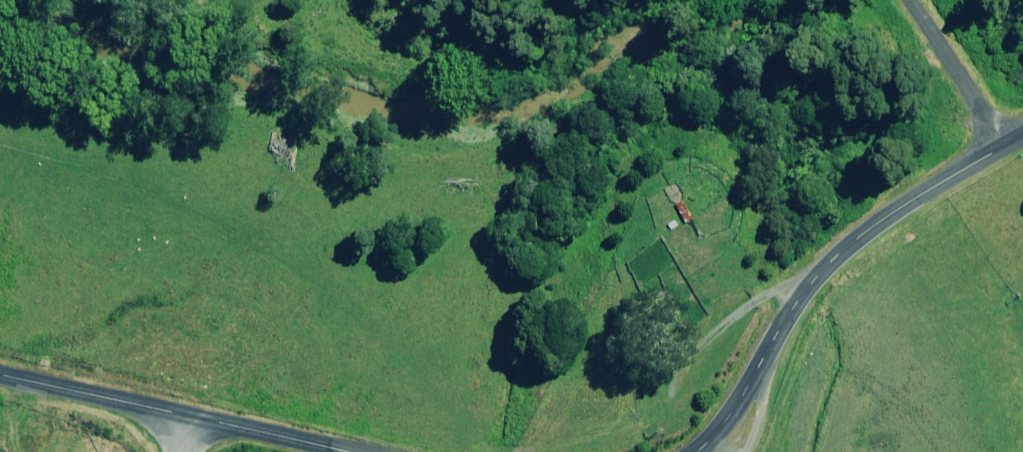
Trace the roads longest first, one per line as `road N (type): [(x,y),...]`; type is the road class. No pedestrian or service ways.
road 1 (unclassified): [(697,451),(746,391),(817,275),(892,214),(1004,147)]
road 2 (unclassified): [(0,374),(183,414)]
road 3 (unclassified): [(1004,147),(909,0)]
road 4 (unclassified): [(183,414),(349,451)]

